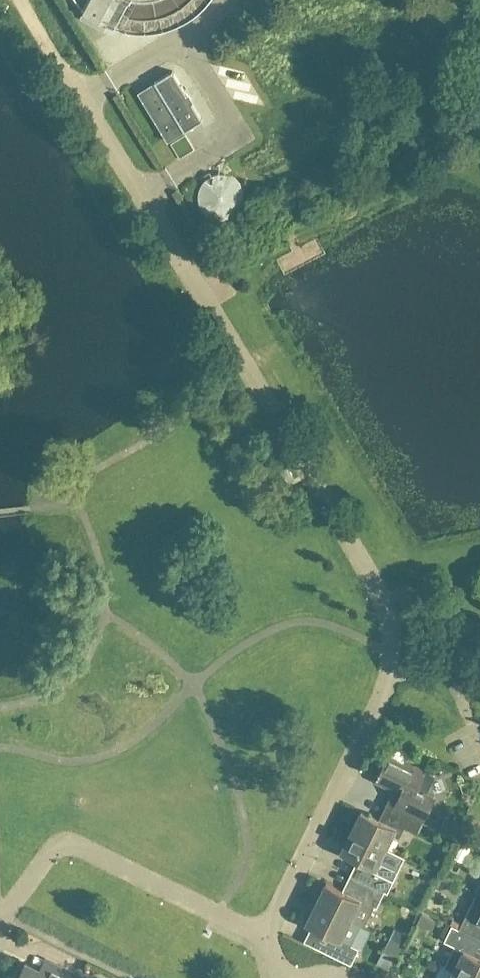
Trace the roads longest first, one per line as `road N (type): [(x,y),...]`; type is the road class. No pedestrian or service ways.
road 1 (residential): [(268,940),(376,713),(396,655),(395,625),(69,78)]
road 2 (residential): [(268,940),(65,846),(44,862),(2,923)]

